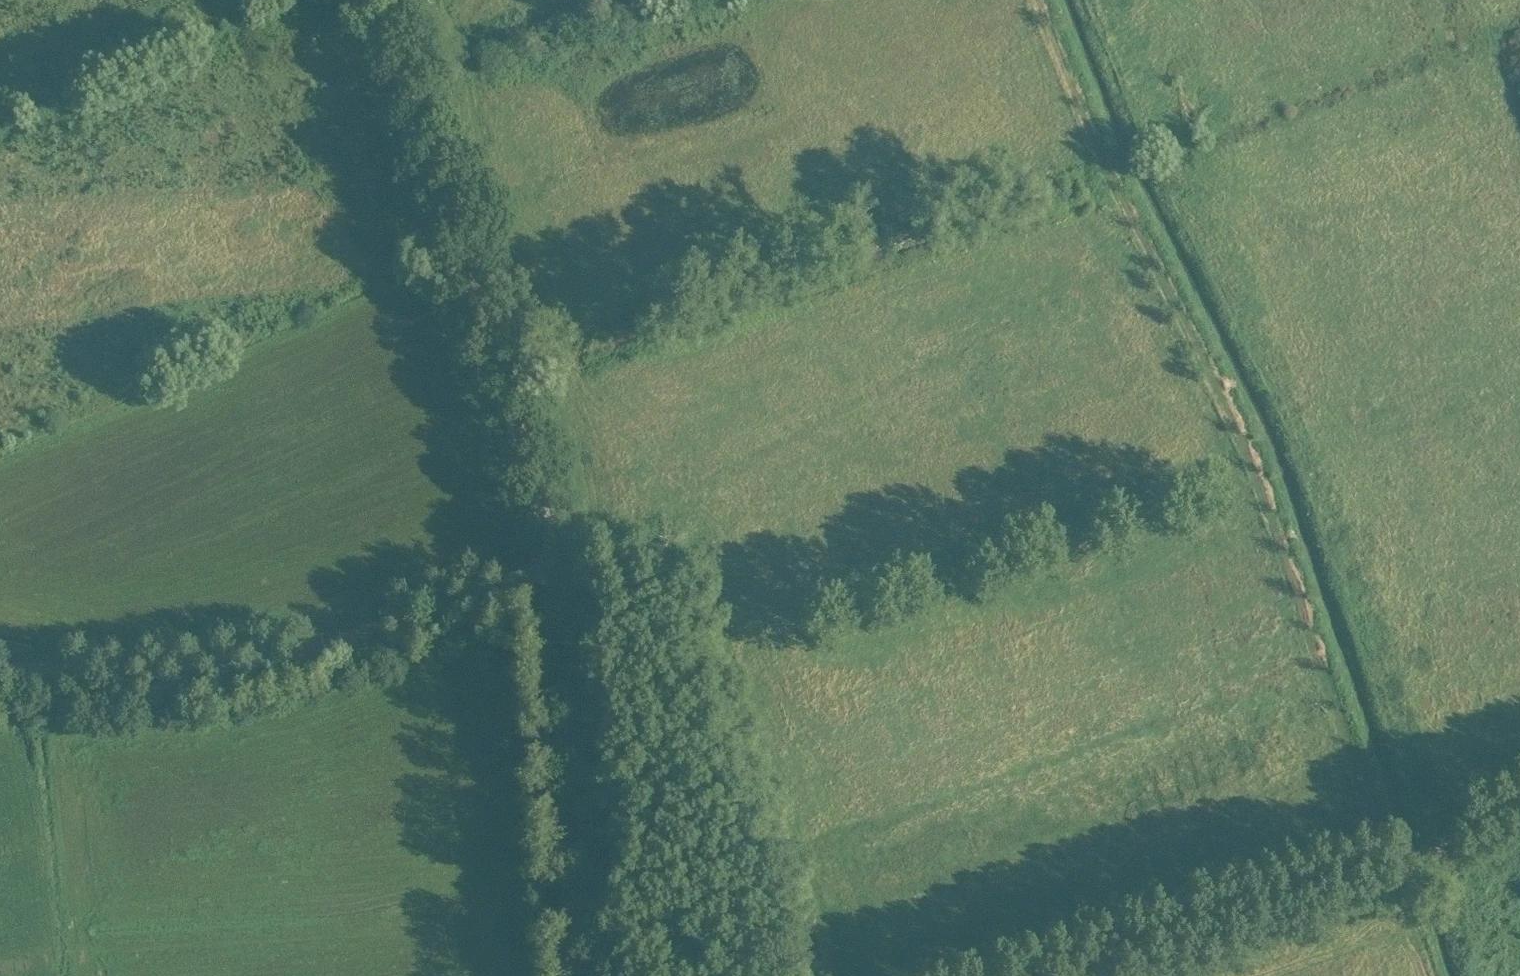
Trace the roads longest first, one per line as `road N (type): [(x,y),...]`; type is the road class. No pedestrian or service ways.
road 1 (tertiary): [(561,568),(381,0)]
road 2 (unclassified): [(0,666),(164,673),(225,667),(561,568)]
road 3 (track): [(1046,975),(1519,818)]
road 4 (tertiary): [(595,975),(561,568)]

